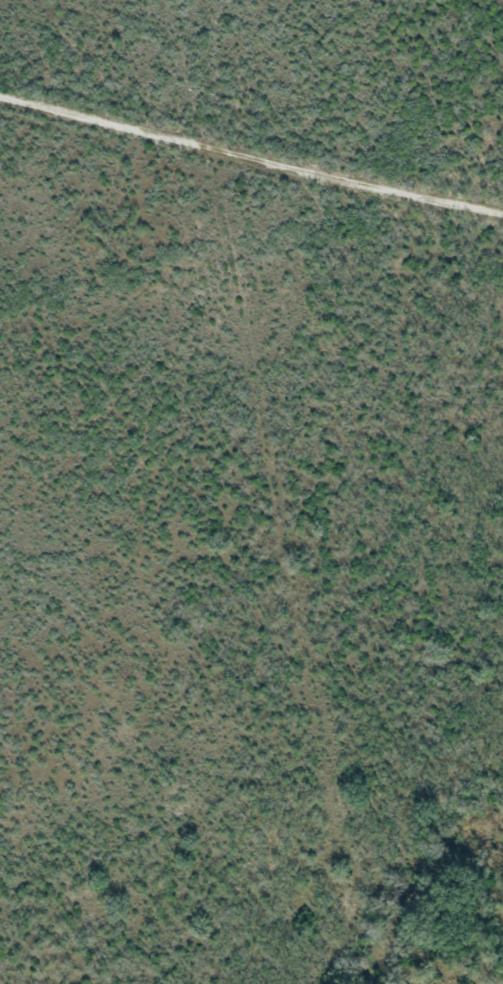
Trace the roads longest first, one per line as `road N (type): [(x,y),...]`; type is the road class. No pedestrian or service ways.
road 1 (track): [(502,216),(340,185),(0,98)]

